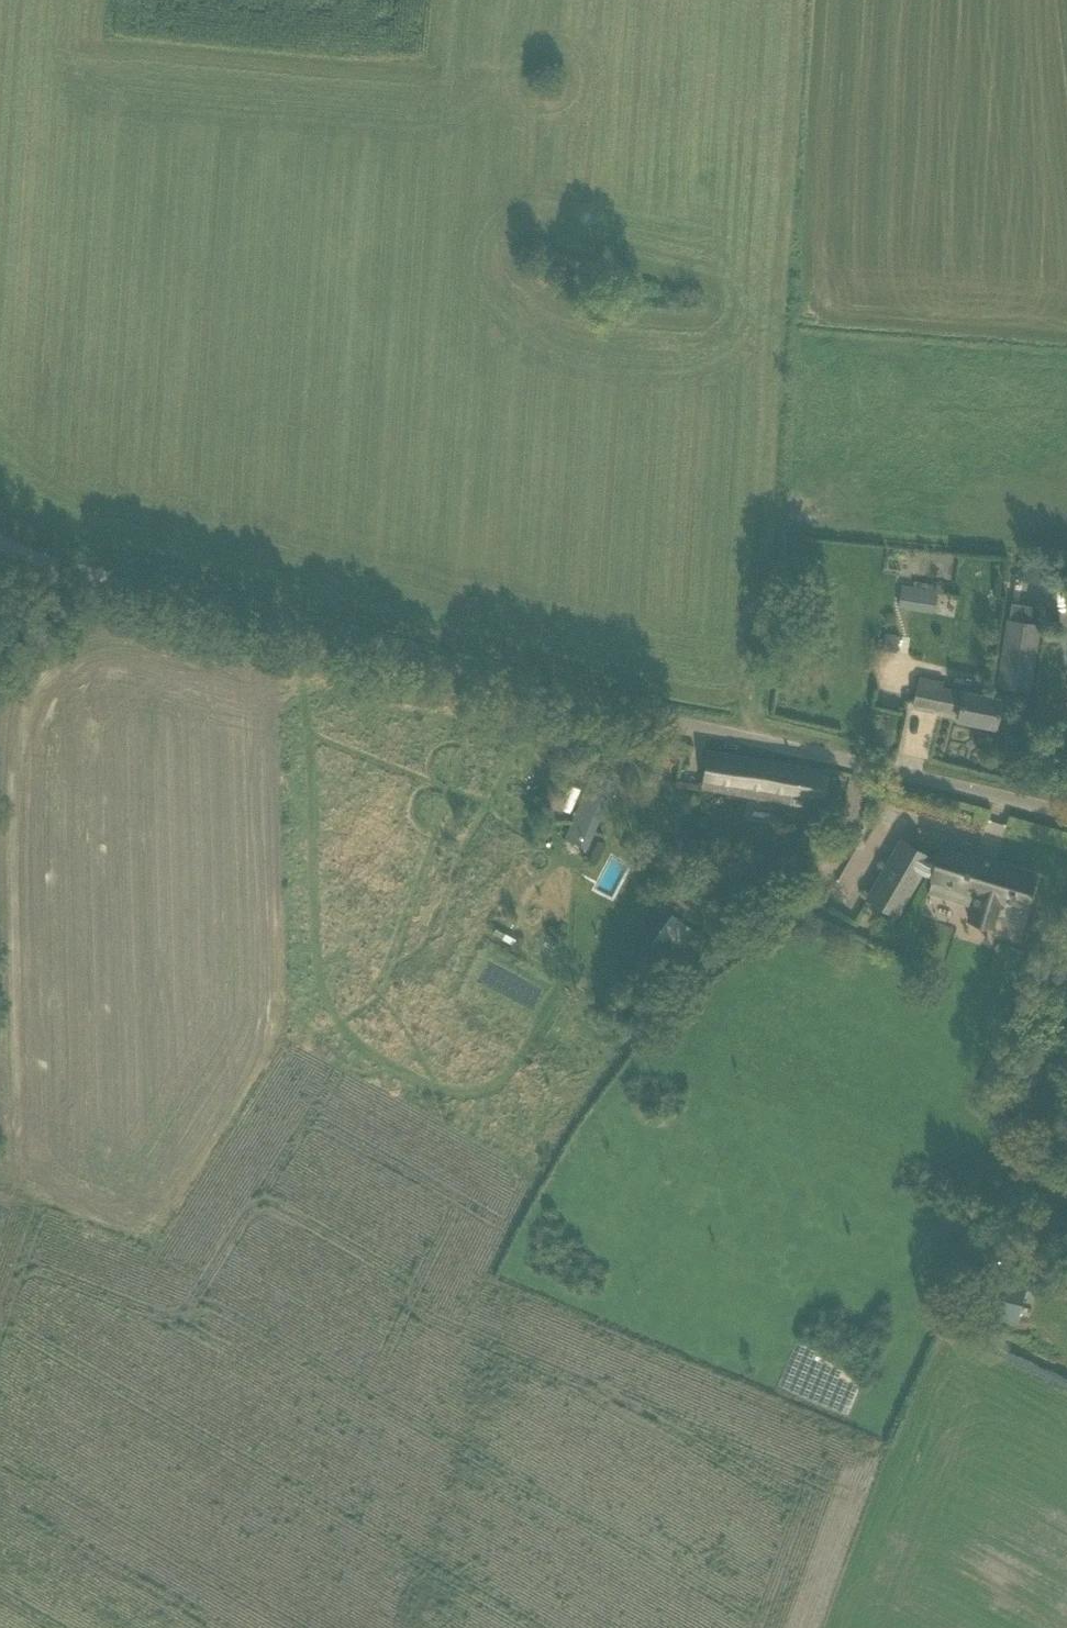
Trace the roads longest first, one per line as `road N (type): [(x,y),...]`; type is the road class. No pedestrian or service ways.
road 1 (unclassified): [(1066,807),(590,704),(17,559),(0,547)]

